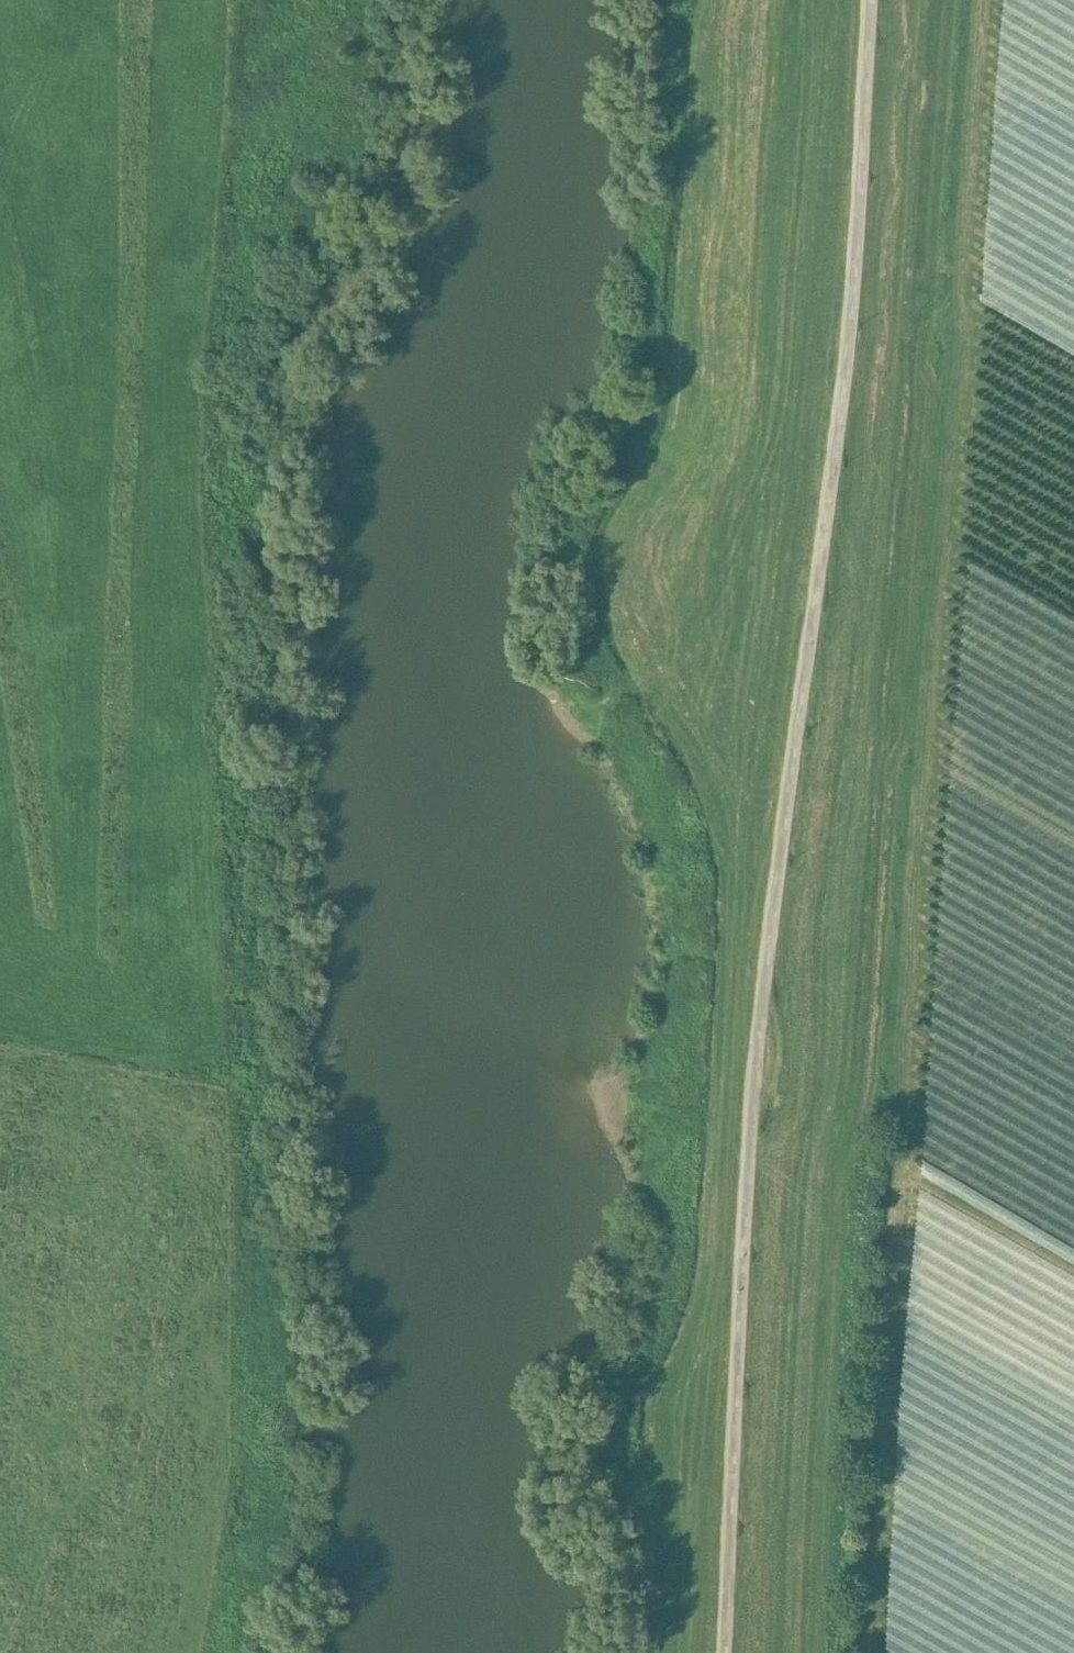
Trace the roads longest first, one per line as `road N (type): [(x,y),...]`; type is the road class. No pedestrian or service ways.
road 1 (track): [(728,1652),(763,1044),(864,140),(870,0)]

